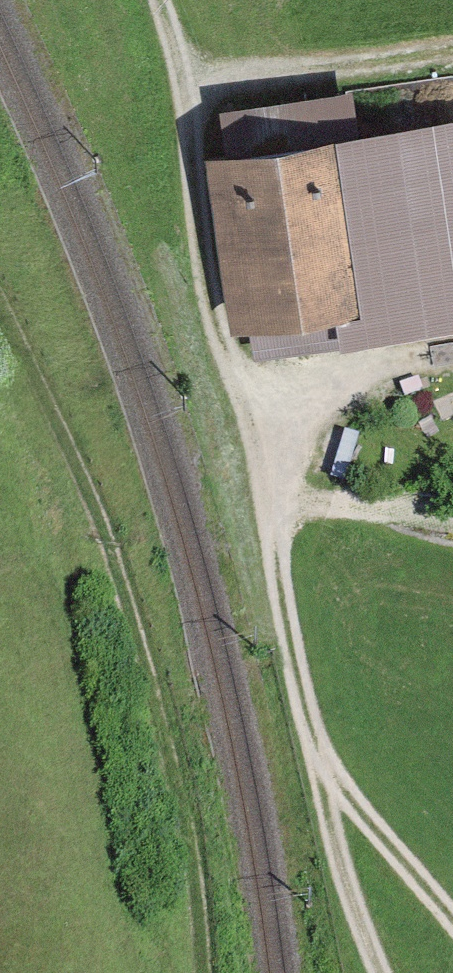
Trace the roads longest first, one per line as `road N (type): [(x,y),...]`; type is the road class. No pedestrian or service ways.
road 1 (track): [(452,928),(405,876),(310,740),(259,437),(214,318),(179,61),(163,0)]
road 2 (track): [(200,972),(175,761),(107,555),(0,302)]
road 3 (track): [(310,740),(325,830),(382,972)]
road 4 (track): [(259,437),(292,395),(452,356)]
road 5 (track): [(270,500),(452,512)]

